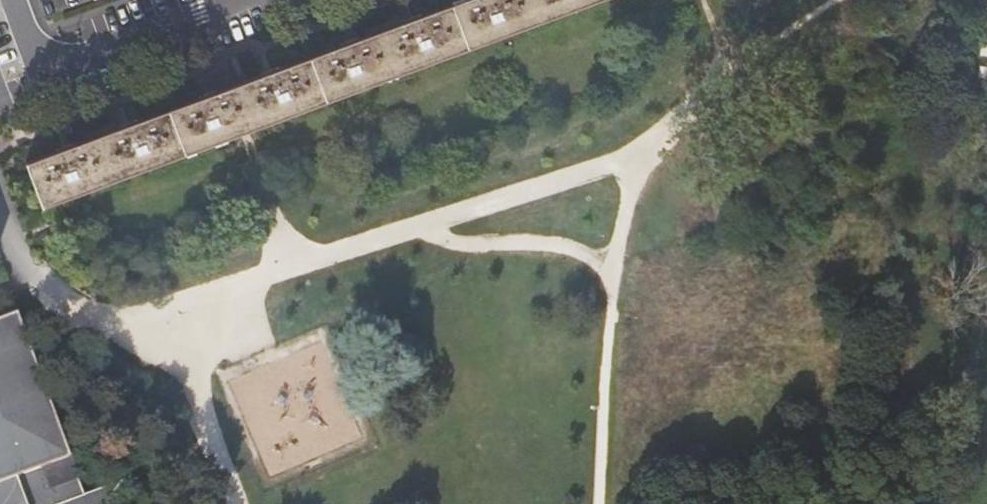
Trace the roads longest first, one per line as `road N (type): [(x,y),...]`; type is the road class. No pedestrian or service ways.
road 1 (residential): [(13,0),(41,76),(241,0)]

